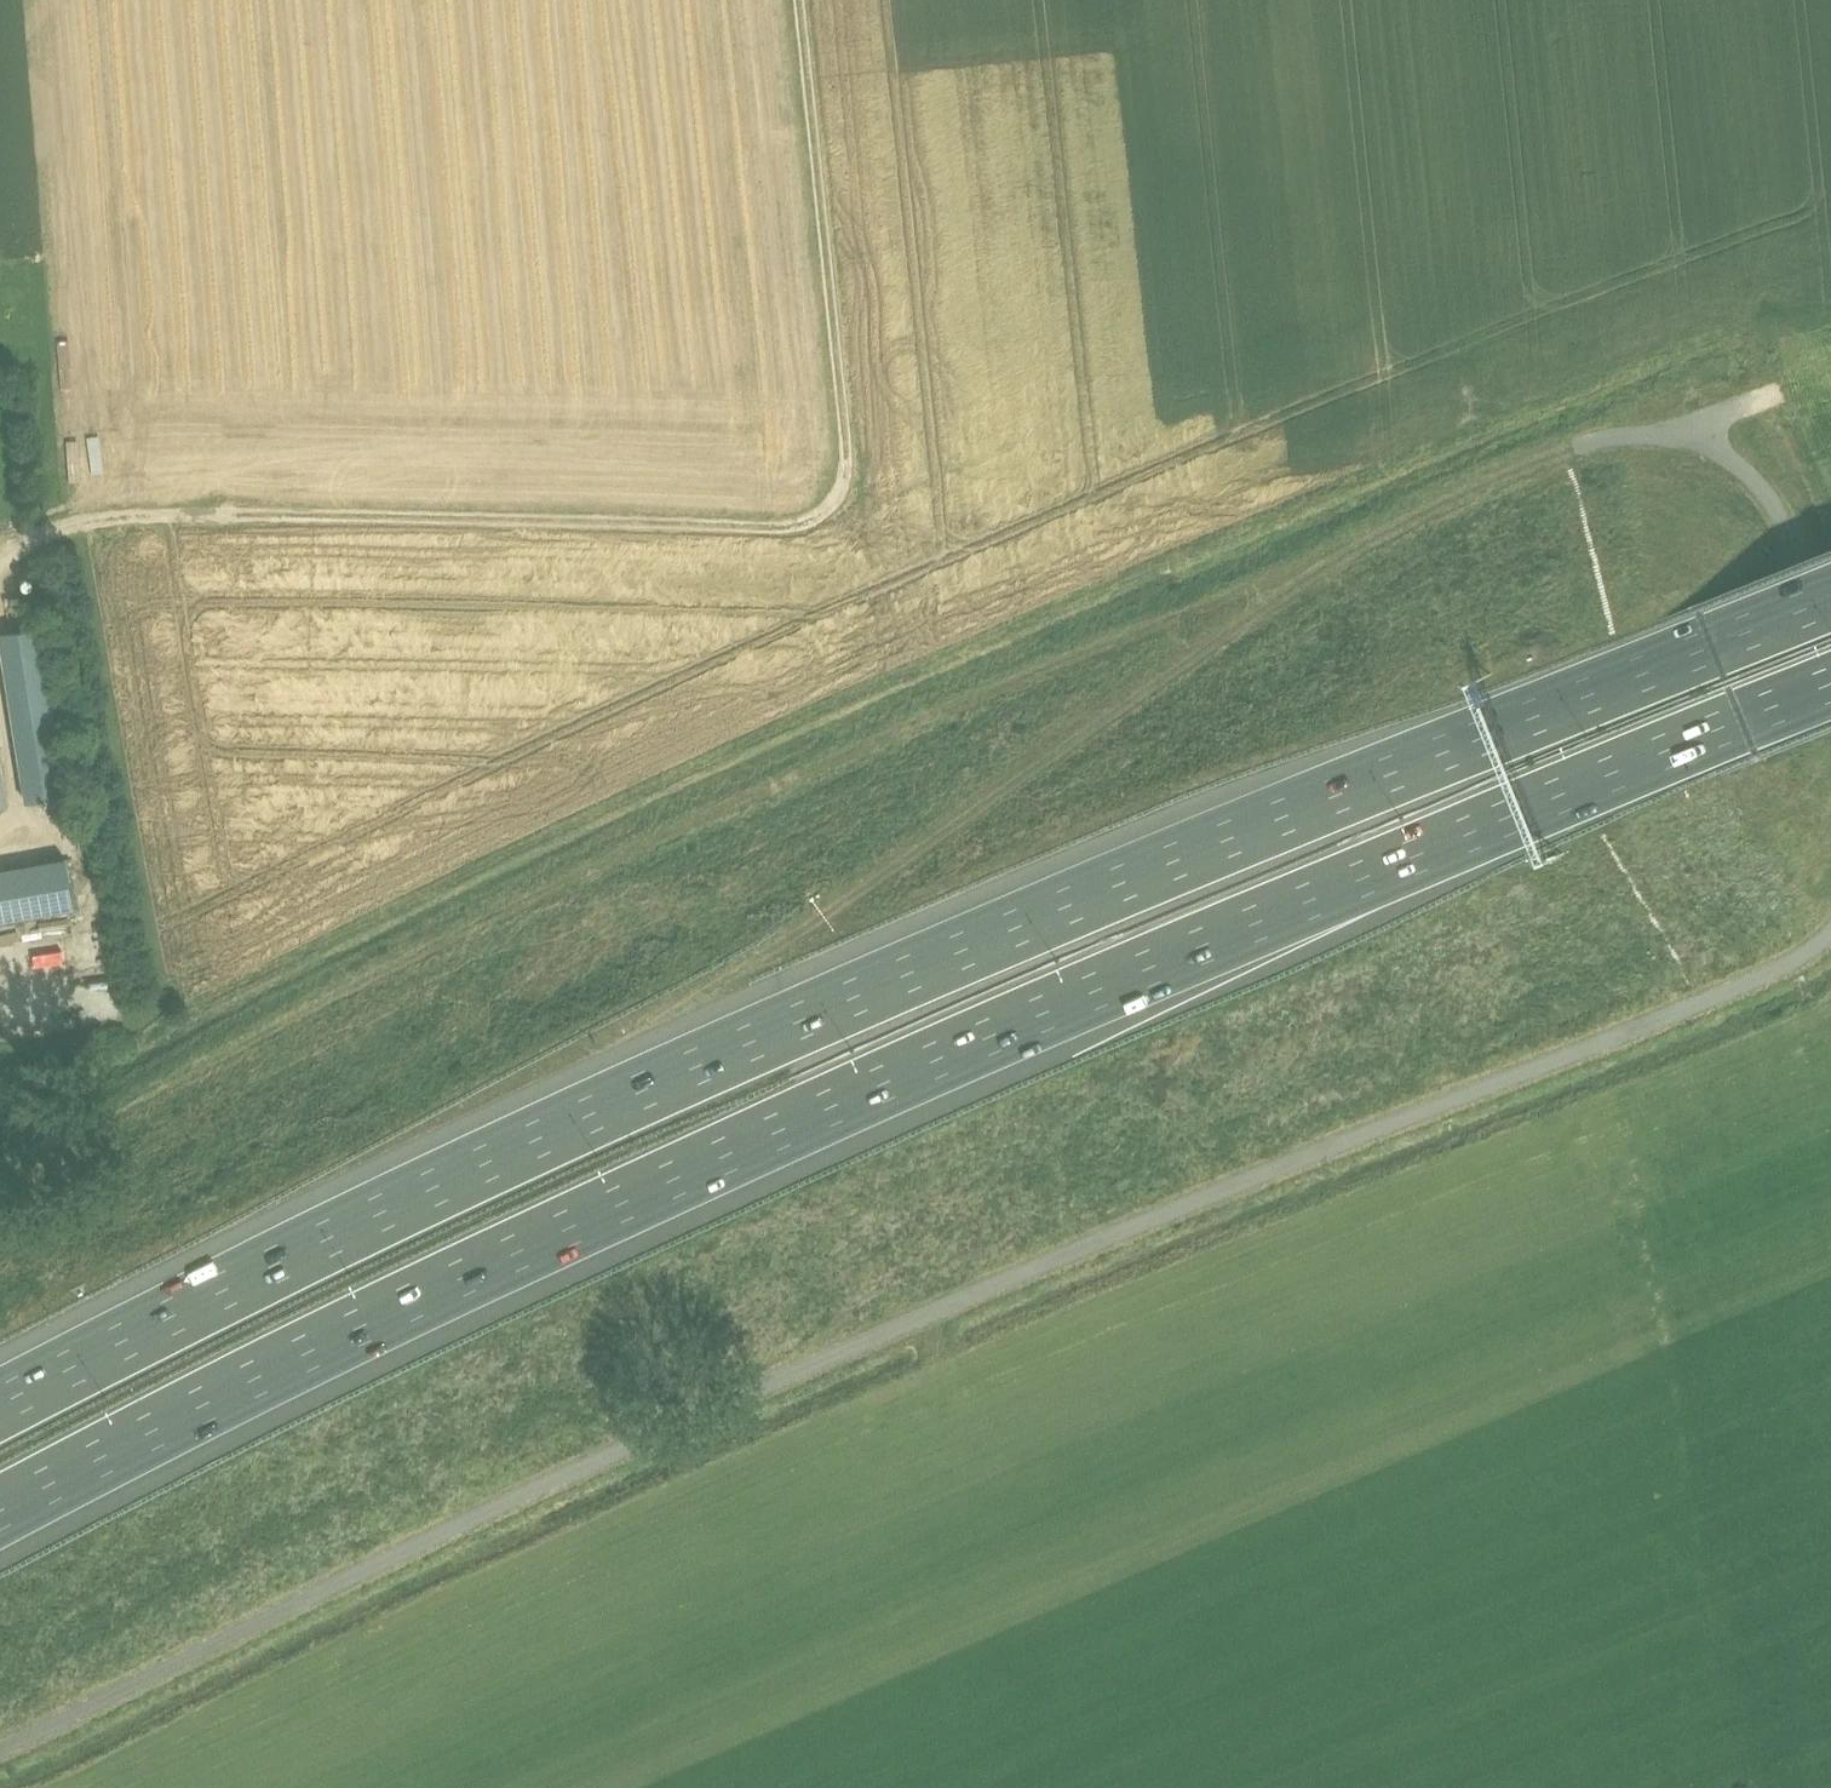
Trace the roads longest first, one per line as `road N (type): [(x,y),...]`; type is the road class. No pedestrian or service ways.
road 1 (motorway): [(0,1511),(361,1326),(680,1175),(988,1036),(1830,683)]
road 2 (motorway): [(1830,599),(925,965),(404,1200),(0,1404)]
road 3 (track): [(39,536),(114,517),(804,522),(840,495),(851,453),(802,0)]

